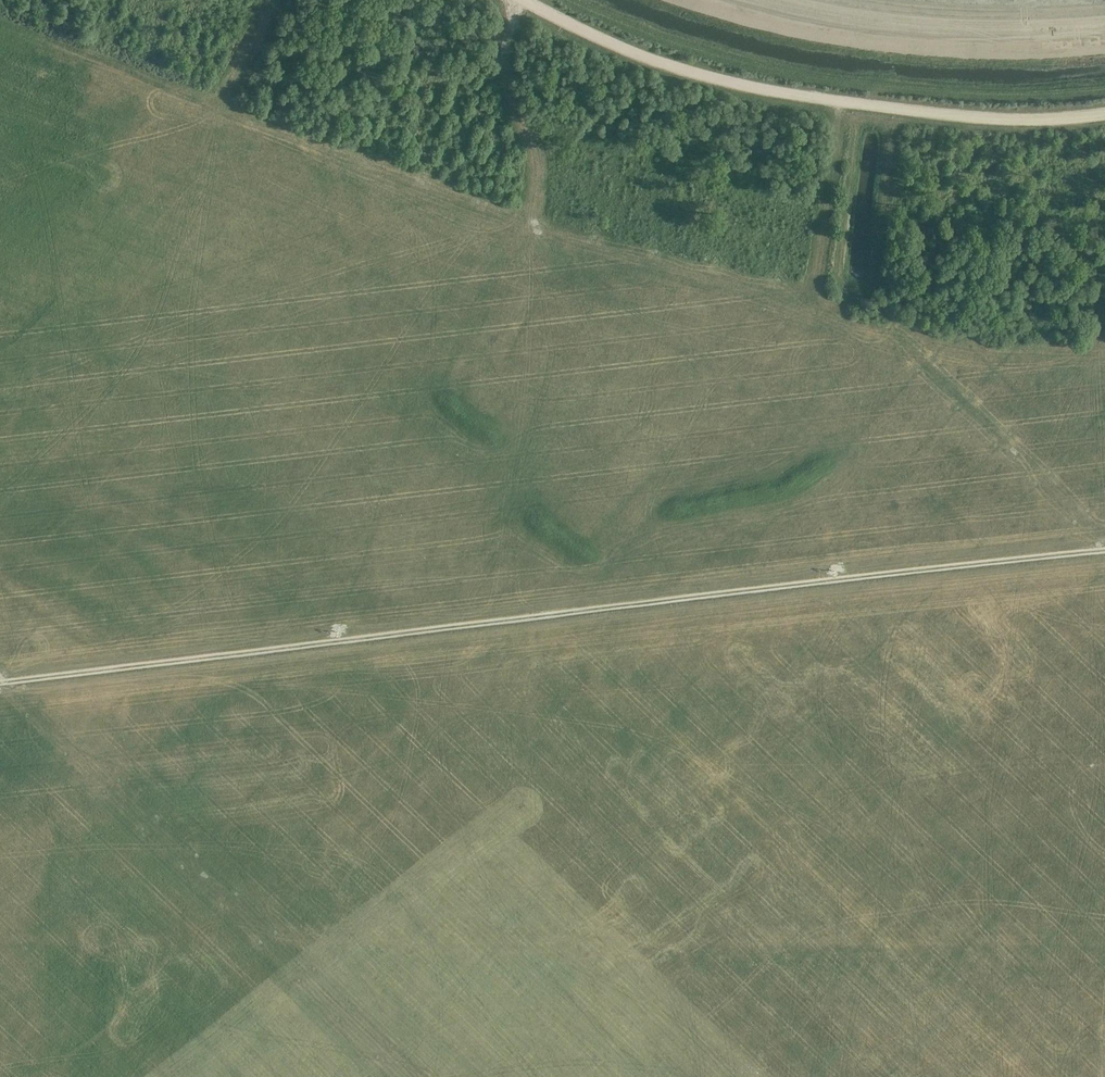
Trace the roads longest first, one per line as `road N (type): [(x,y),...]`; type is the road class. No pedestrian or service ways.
road 1 (track): [(1104,550),(0,682)]
road 2 (track): [(1104,111),(987,117),(779,91),(672,64),(527,0)]

